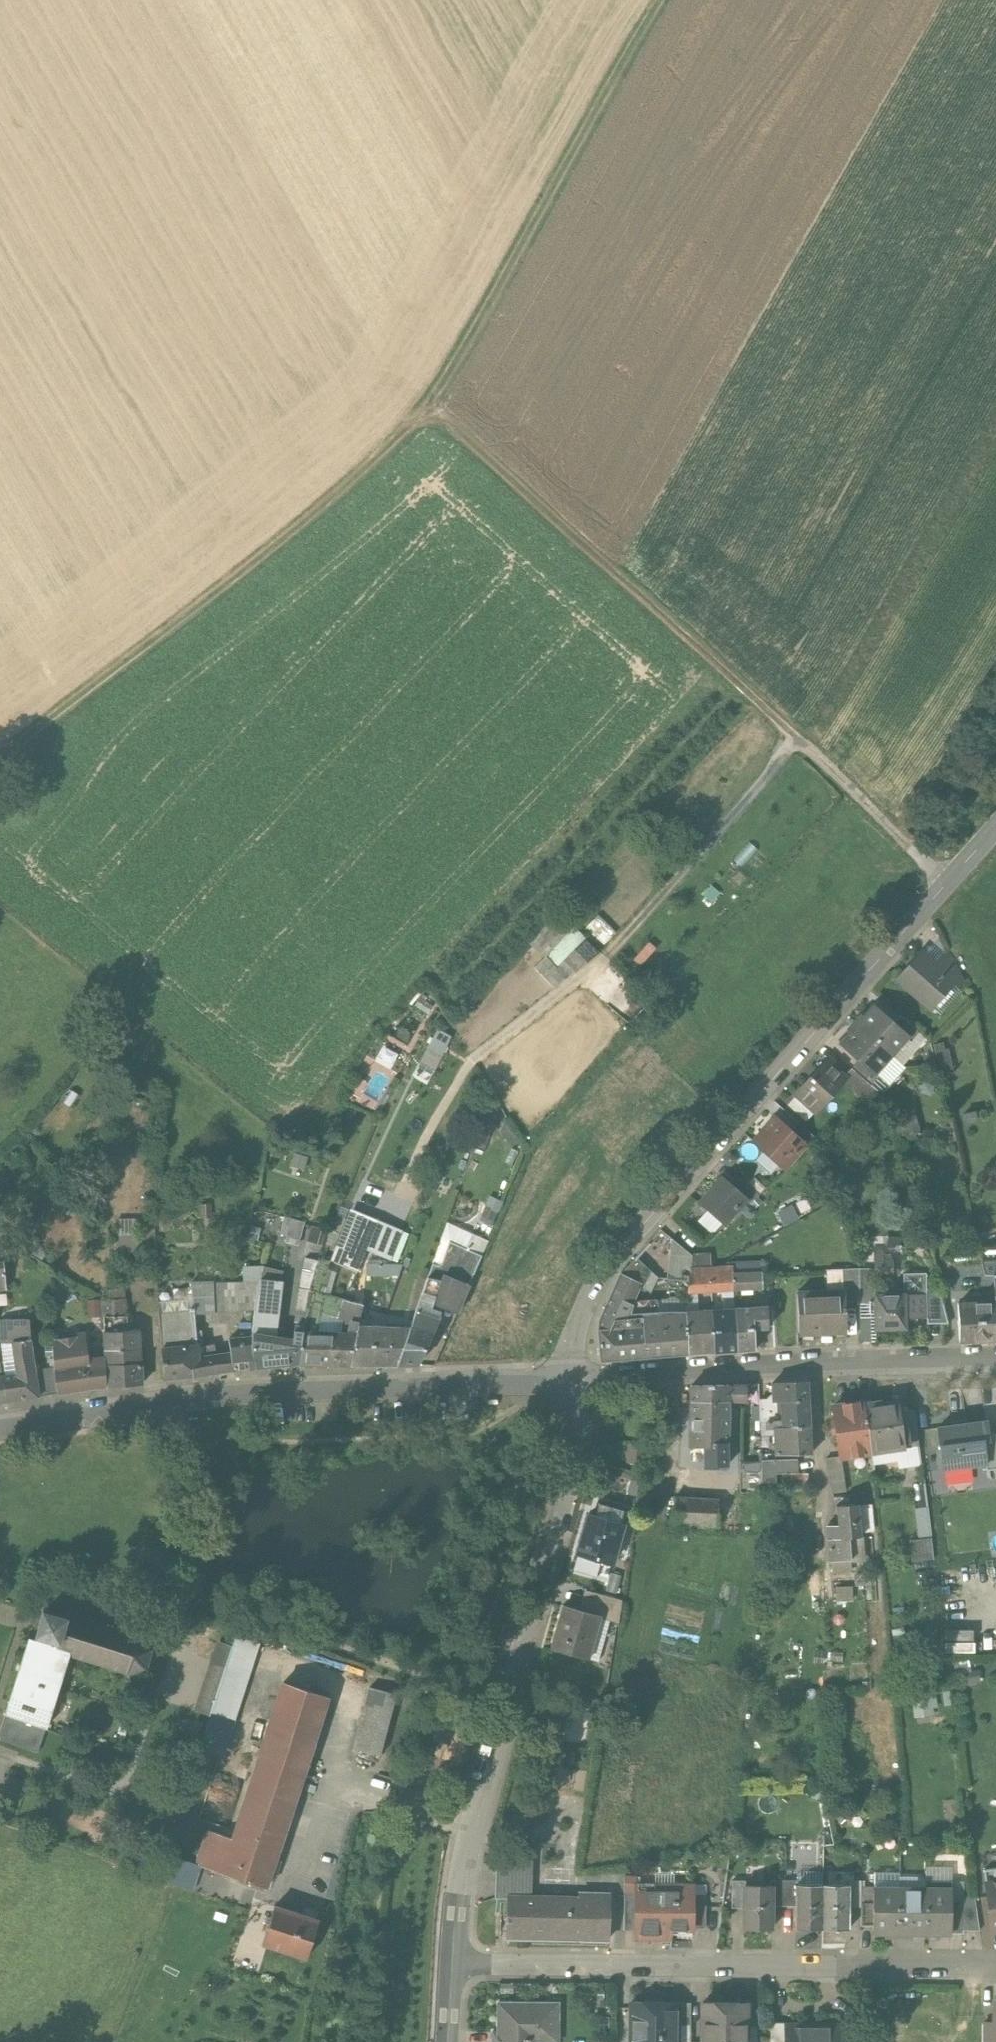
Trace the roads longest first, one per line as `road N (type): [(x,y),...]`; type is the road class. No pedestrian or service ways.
road 1 (track): [(664,0),(434,408),(789,736)]
road 2 (tertiary): [(575,1384),(581,1319),(632,1236),(995,828)]
road 3 (tertiary): [(452,1965),(477,1784),(571,1466),(575,1384)]
road 4 (tertiary): [(0,1425),(273,1390),(575,1384)]
road 5 (track): [(434,408),(0,761)]
road 6 (residential): [(452,1965),(995,1967)]
road 7 (residential): [(575,1384),(751,1368),(995,1363)]
road 8 (track): [(948,882),(789,736)]

